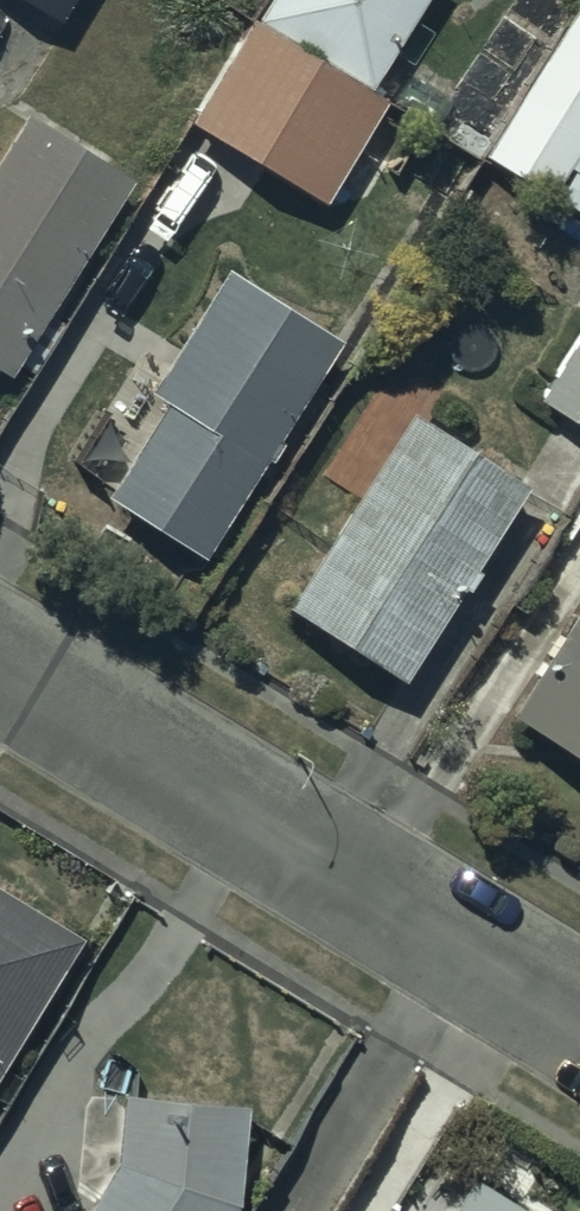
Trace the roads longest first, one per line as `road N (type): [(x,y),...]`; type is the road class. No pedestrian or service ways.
road 1 (residential): [(0,664),(579,1019)]

